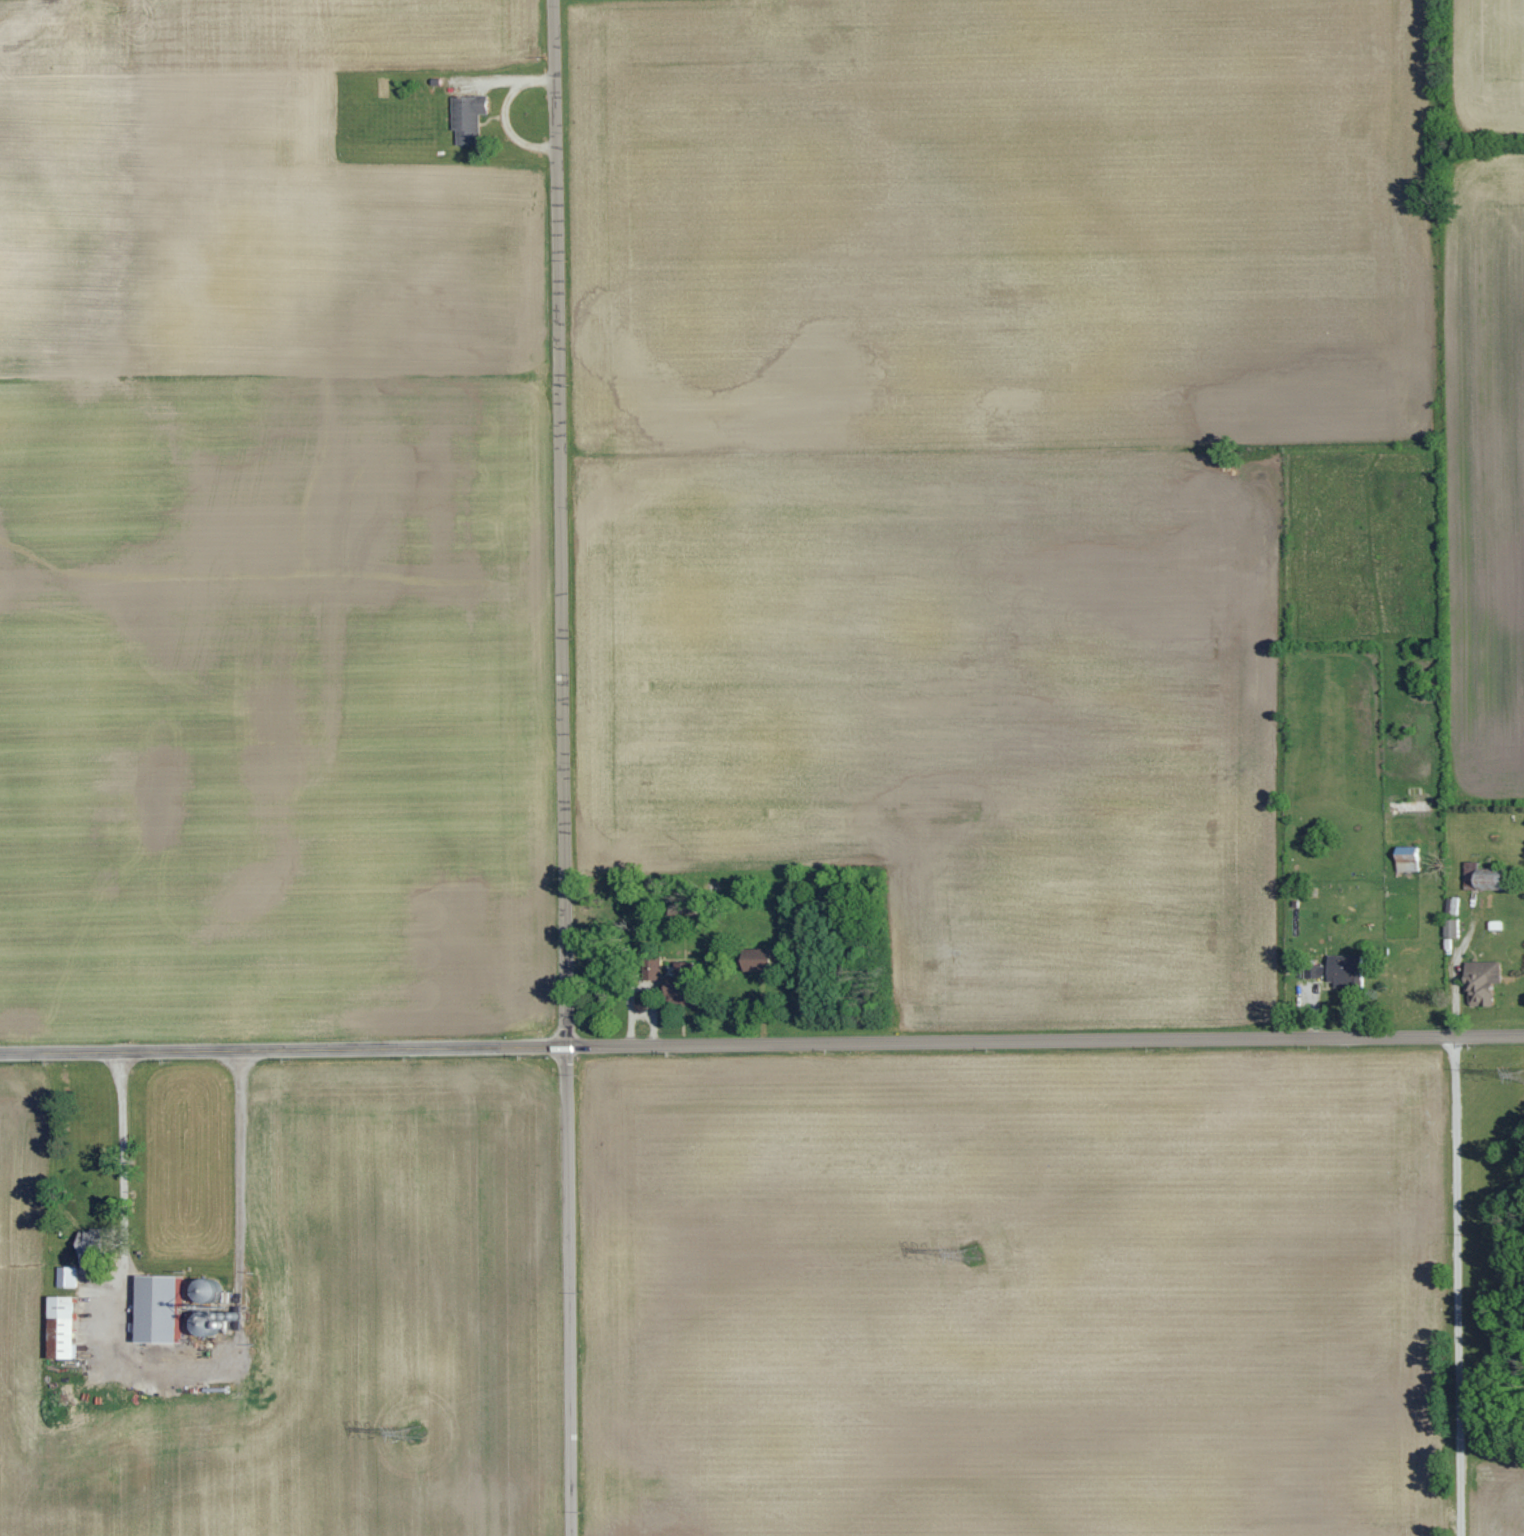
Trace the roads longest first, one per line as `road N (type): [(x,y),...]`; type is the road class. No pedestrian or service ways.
road 1 (residential): [(554,0),(573,1535)]
road 2 (tertiary): [(0,1054),(1523,1034)]

